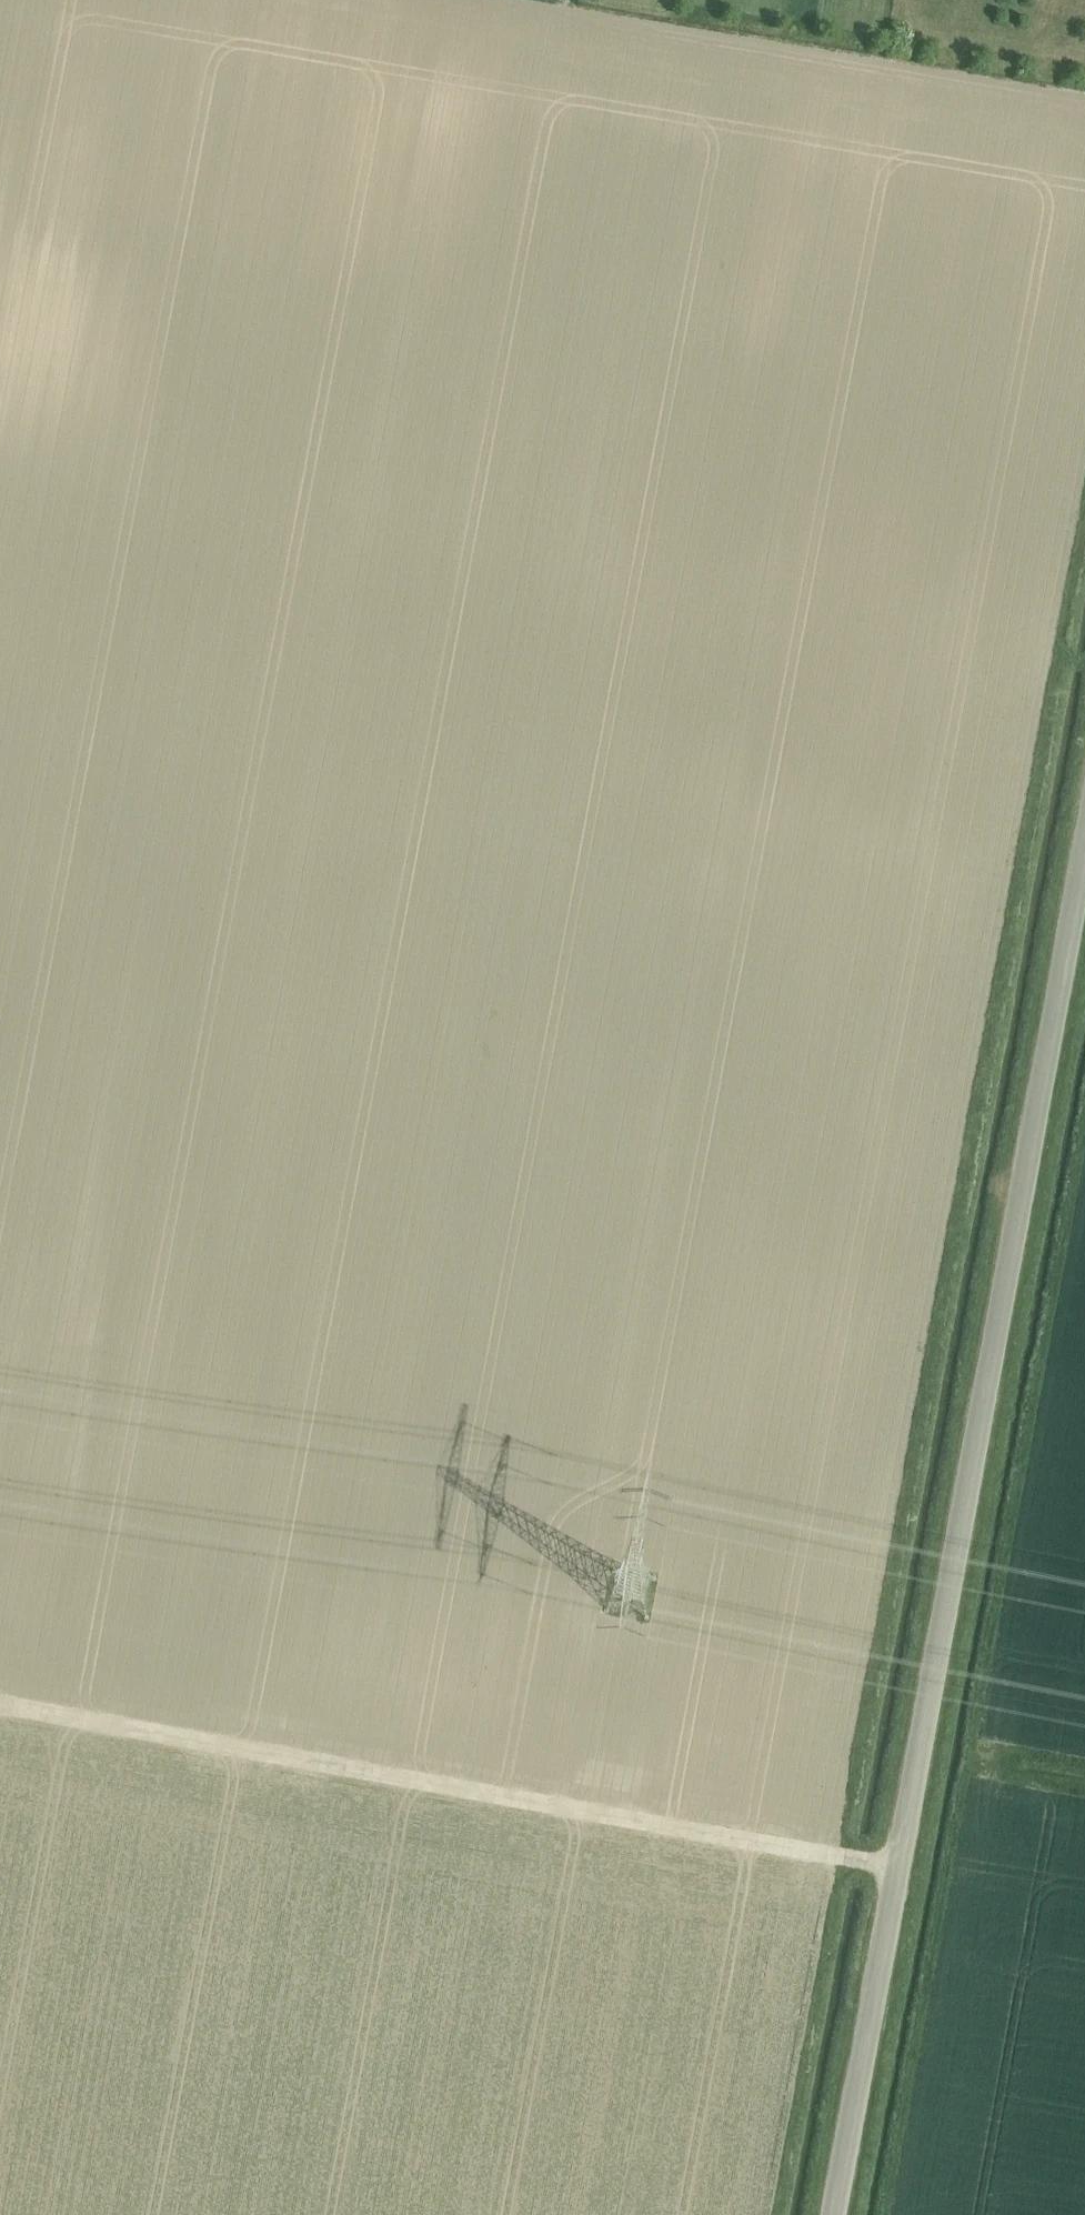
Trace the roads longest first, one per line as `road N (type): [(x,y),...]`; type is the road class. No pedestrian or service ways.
road 1 (tertiary): [(837,2214),(1084,851)]
road 2 (track): [(900,1870),(0,1702)]

